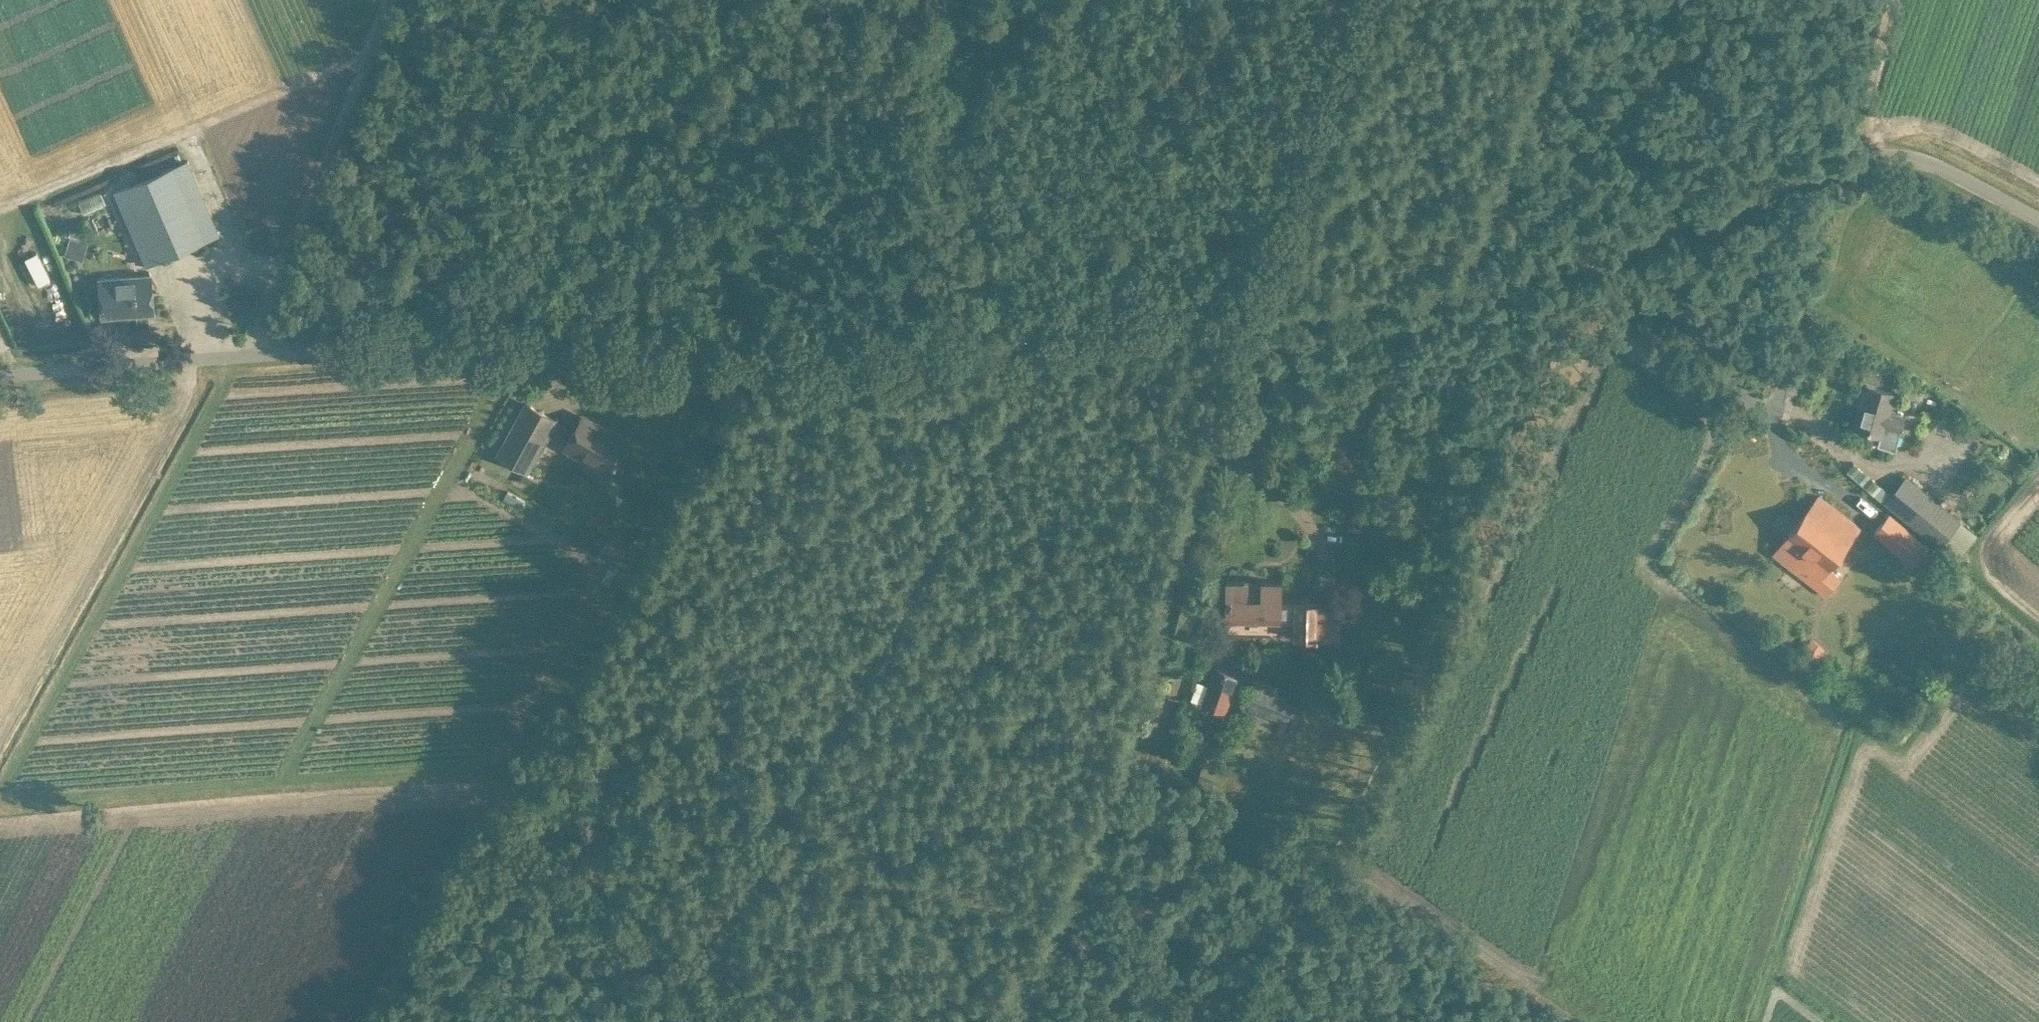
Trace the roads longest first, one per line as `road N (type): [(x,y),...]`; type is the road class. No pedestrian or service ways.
road 1 (unclassified): [(2038,218),(1988,192),(1911,169),(1850,164),(1624,250),(1259,305),(739,362),(336,345),(0,379)]
road 2 (track): [(1375,0),(1313,149),(1228,397),(1152,685),(1105,827),(1000,1021)]
road 3 (track): [(393,1021),(507,828),(859,1021)]

